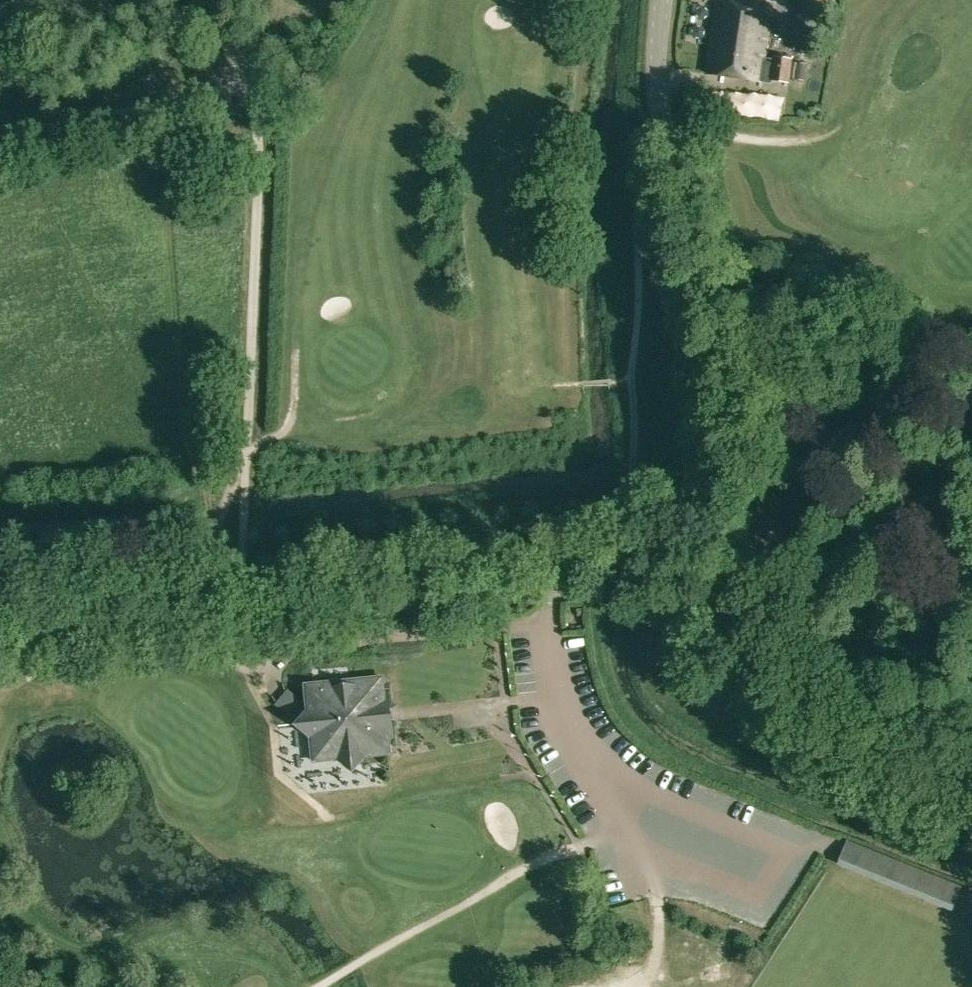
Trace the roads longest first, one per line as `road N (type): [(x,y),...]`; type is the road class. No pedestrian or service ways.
road 1 (unclassified): [(0,610),(765,534)]
road 2 (unclassified): [(765,534),(668,136),(656,75),(660,0)]
road 3 (unclassified): [(971,796),(890,760),(832,707),(797,642),(765,534)]

